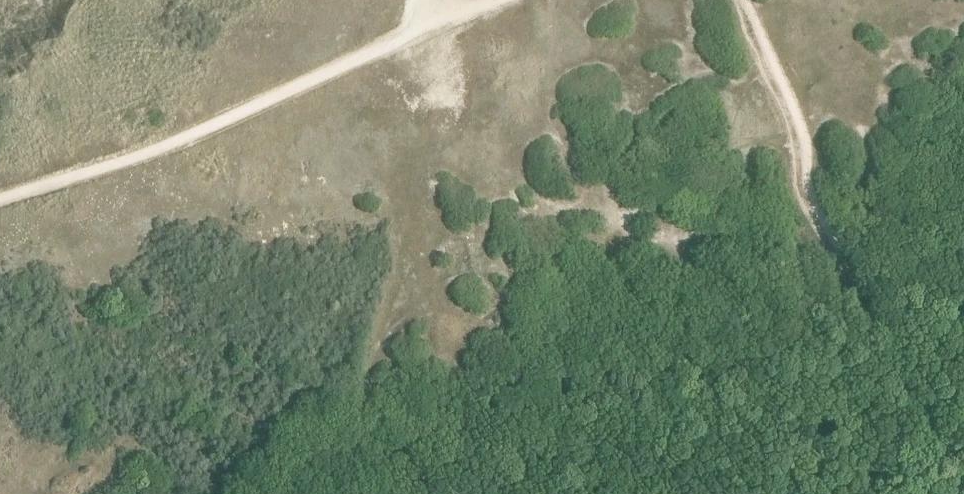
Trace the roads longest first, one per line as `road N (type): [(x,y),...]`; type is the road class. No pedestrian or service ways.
road 1 (track): [(0,201),(166,145),(486,0)]

